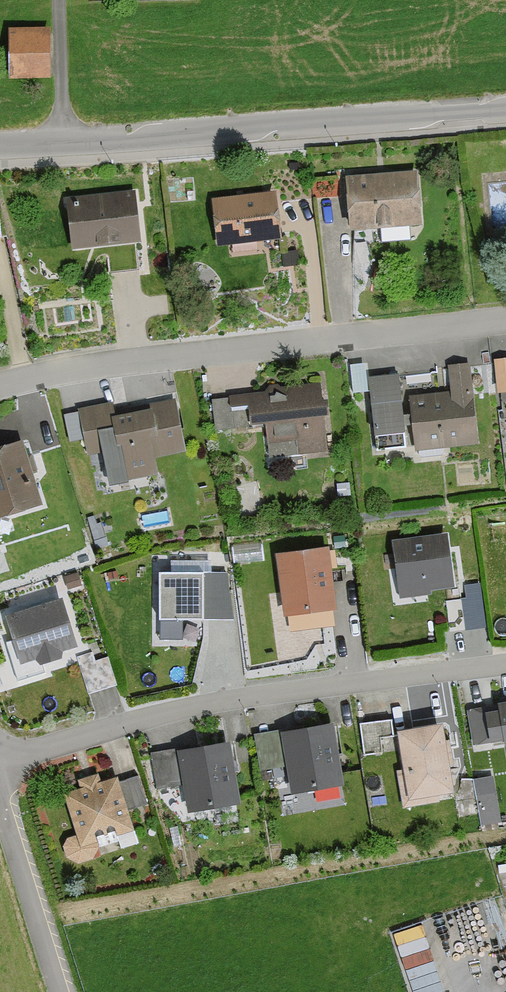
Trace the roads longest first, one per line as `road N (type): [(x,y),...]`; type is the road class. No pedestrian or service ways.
road 1 (residential): [(0,760),(218,701),(505,662)]
road 2 (residential): [(0,389),(140,362),(505,321)]
road 3 (residential): [(505,107),(0,145)]
road 4 (residential): [(0,794),(60,991)]

